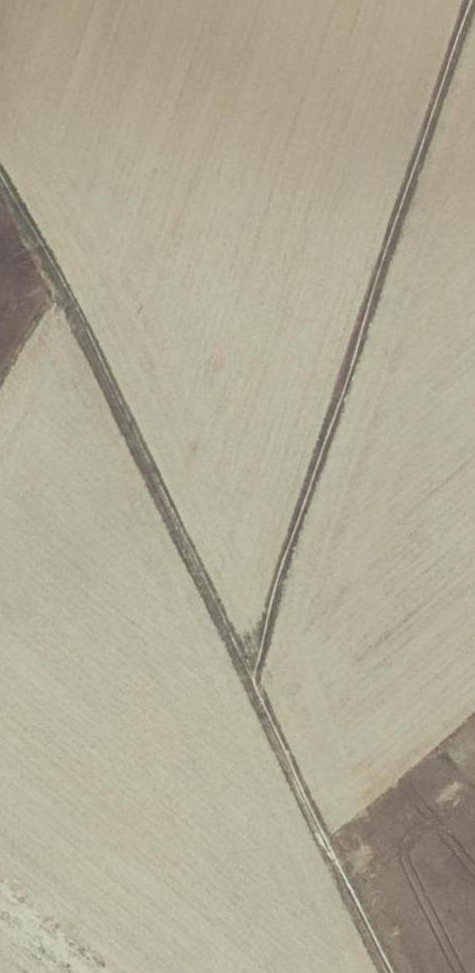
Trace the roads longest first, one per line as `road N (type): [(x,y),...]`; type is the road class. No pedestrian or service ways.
road 1 (track): [(0,169),(398,972)]
road 2 (track): [(252,676),(474,0)]

